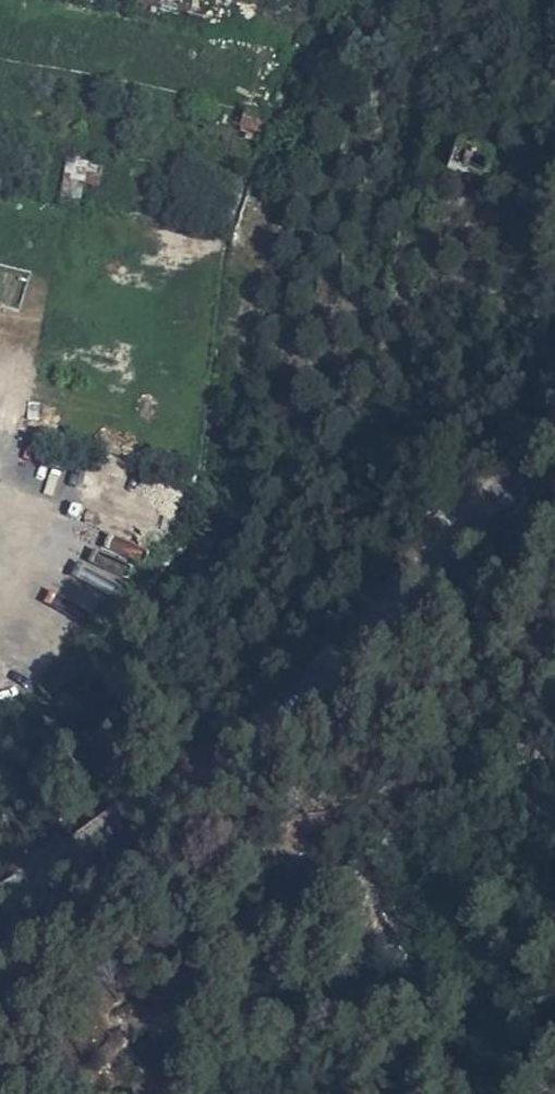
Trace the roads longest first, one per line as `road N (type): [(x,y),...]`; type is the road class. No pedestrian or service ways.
road 1 (tertiary): [(554,448),(246,736),(100,845),(0,890)]

